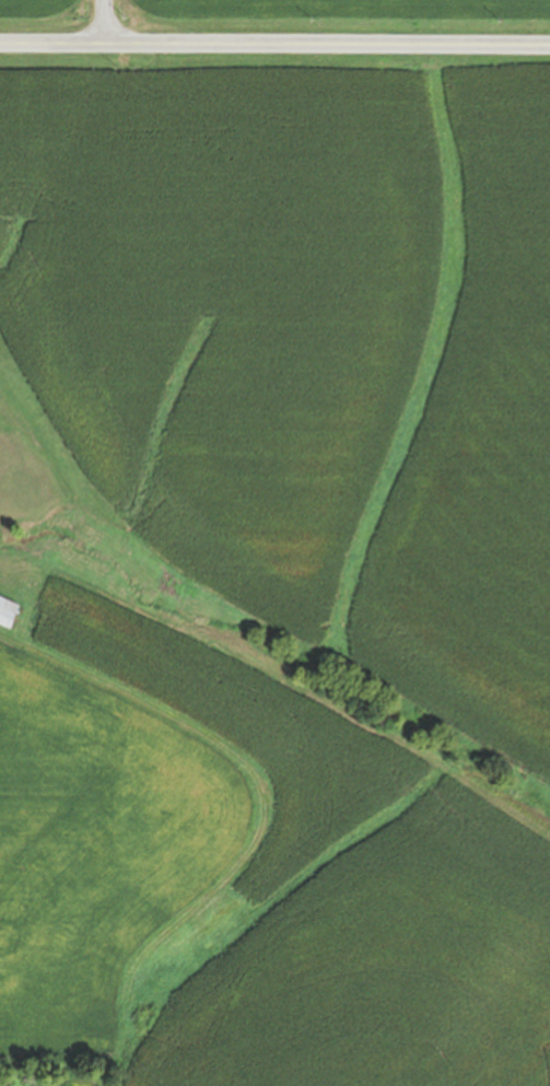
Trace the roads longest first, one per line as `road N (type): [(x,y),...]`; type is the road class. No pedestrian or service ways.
road 1 (secondary): [(549,50),(0,51)]

